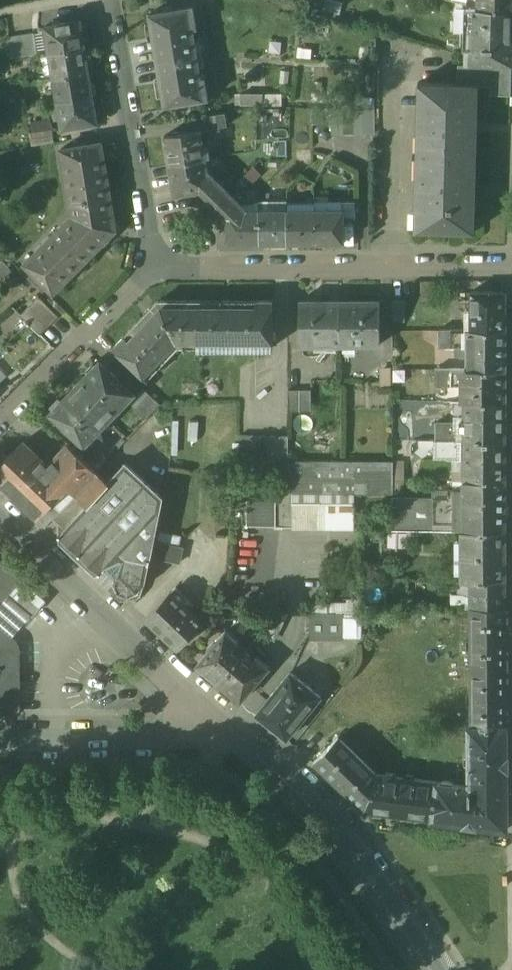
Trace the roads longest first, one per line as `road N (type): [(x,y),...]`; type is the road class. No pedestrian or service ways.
road 1 (residential): [(198,696),(326,811),(440,969)]
road 2 (residential): [(511,263),(159,265)]
road 3 (residential): [(159,265),(111,0)]
road 4 (residential): [(0,522),(198,696)]
road 5 (residential): [(0,416),(159,265)]
road 6 (residential): [(0,741),(148,737),(198,696)]

